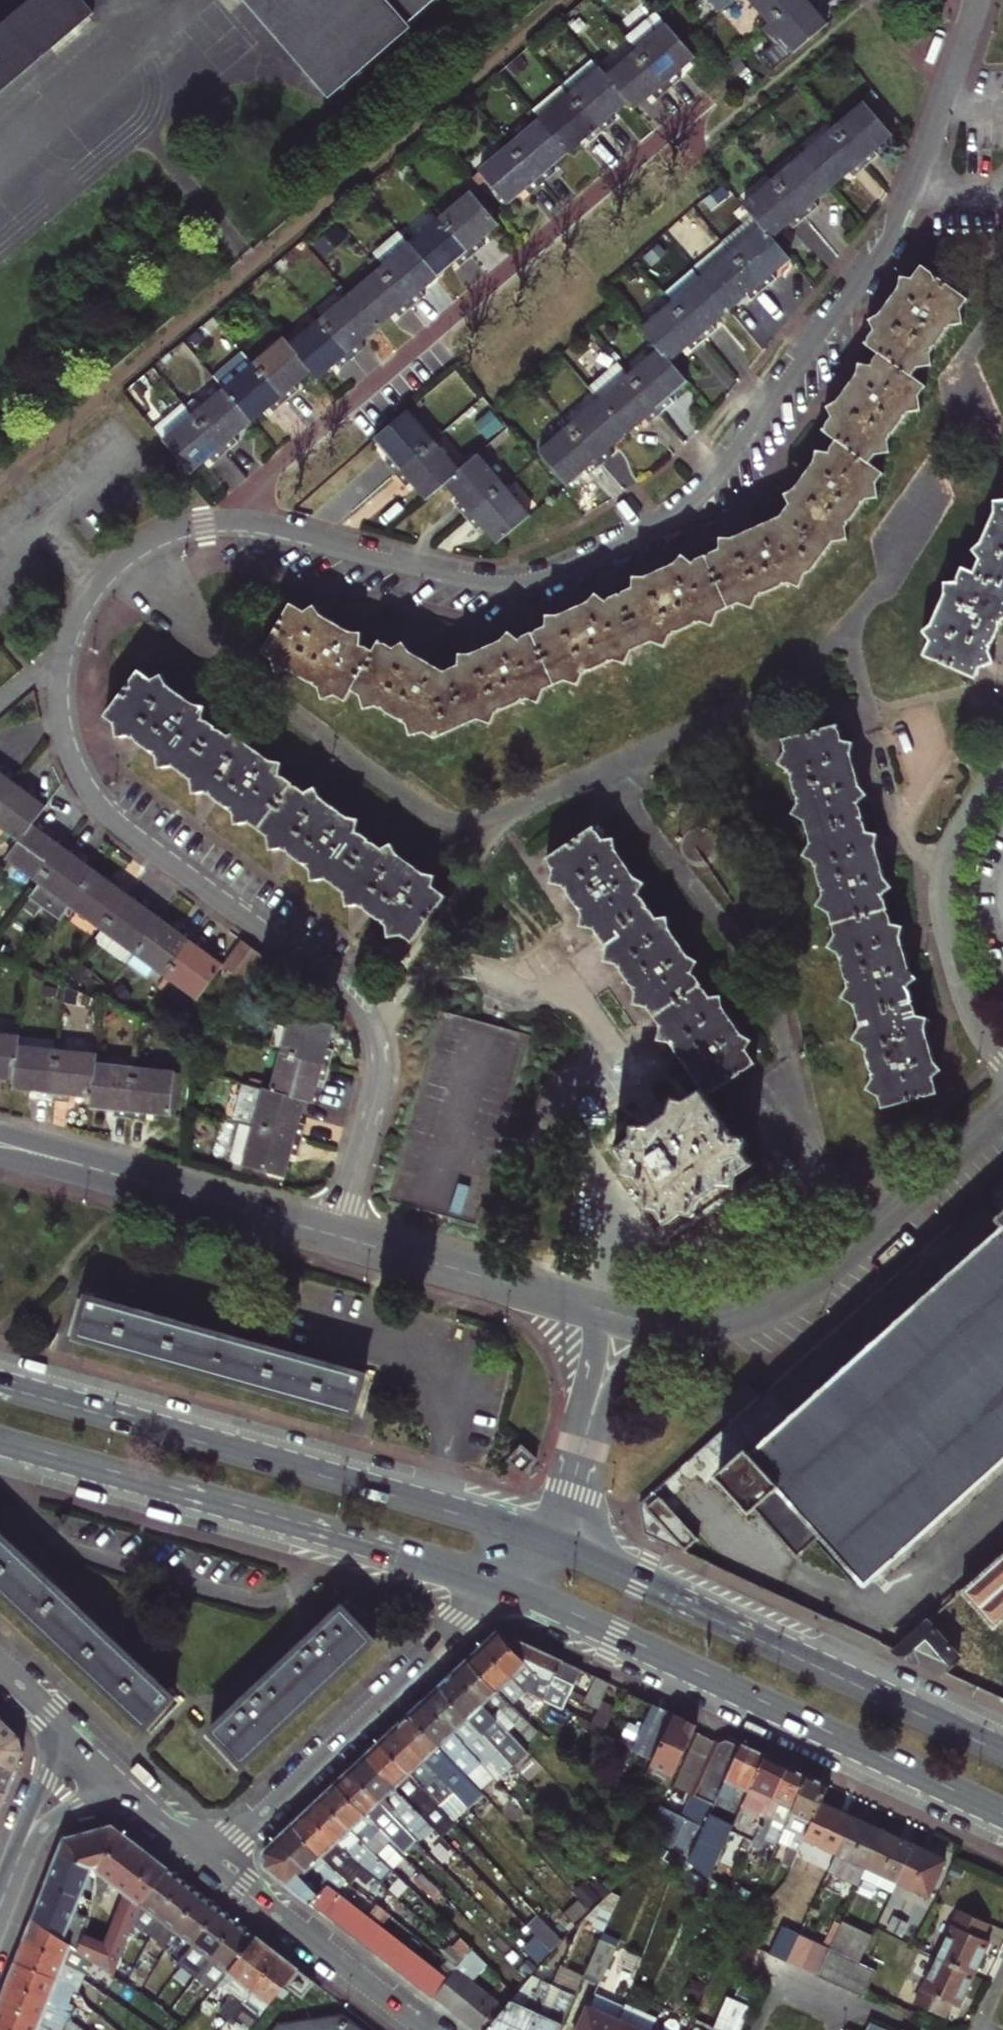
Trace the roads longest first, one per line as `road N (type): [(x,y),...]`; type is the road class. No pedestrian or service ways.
road 1 (residential): [(977,0),(903,213),(751,436),(688,513),(563,573),(520,584),(457,577),(271,526),(208,523),(133,553),(82,607),(66,646),(57,709),(66,750),(91,796),(329,980),(374,1028),(380,1075),(336,1236)]
road 2 (primary): [(549,1539),(0,1383)]
road 3 (primary): [(503,1586),(1002,1814)]
road 4 (primary): [(0,1443),(503,1586)]
road 5 (primary): [(1002,1747),(549,1539)]
road 6 (tertiary): [(616,1314),(701,1324),(766,1308),(901,1205),(1002,1112)]
road 7 (residential): [(209,1863),(503,1586)]
road 8 (tertiary): [(0,1144),(336,1236)]
road 9 (residential): [(1002,1057),(959,981),(942,892),(958,838),(1002,766)]
road 10 (tertiary): [(336,1236),(616,1314)]
road 11 (residential): [(209,1863),(425,2029)]
road 12 (tertiary): [(549,1539),(571,1491),(616,1314)]
road 13 (tertiary): [(90,1755),(31,1828),(0,1906)]
road 14 (residential): [(90,1755),(209,1863)]
road 15 (tertiary): [(0,1666),(90,1755)]

